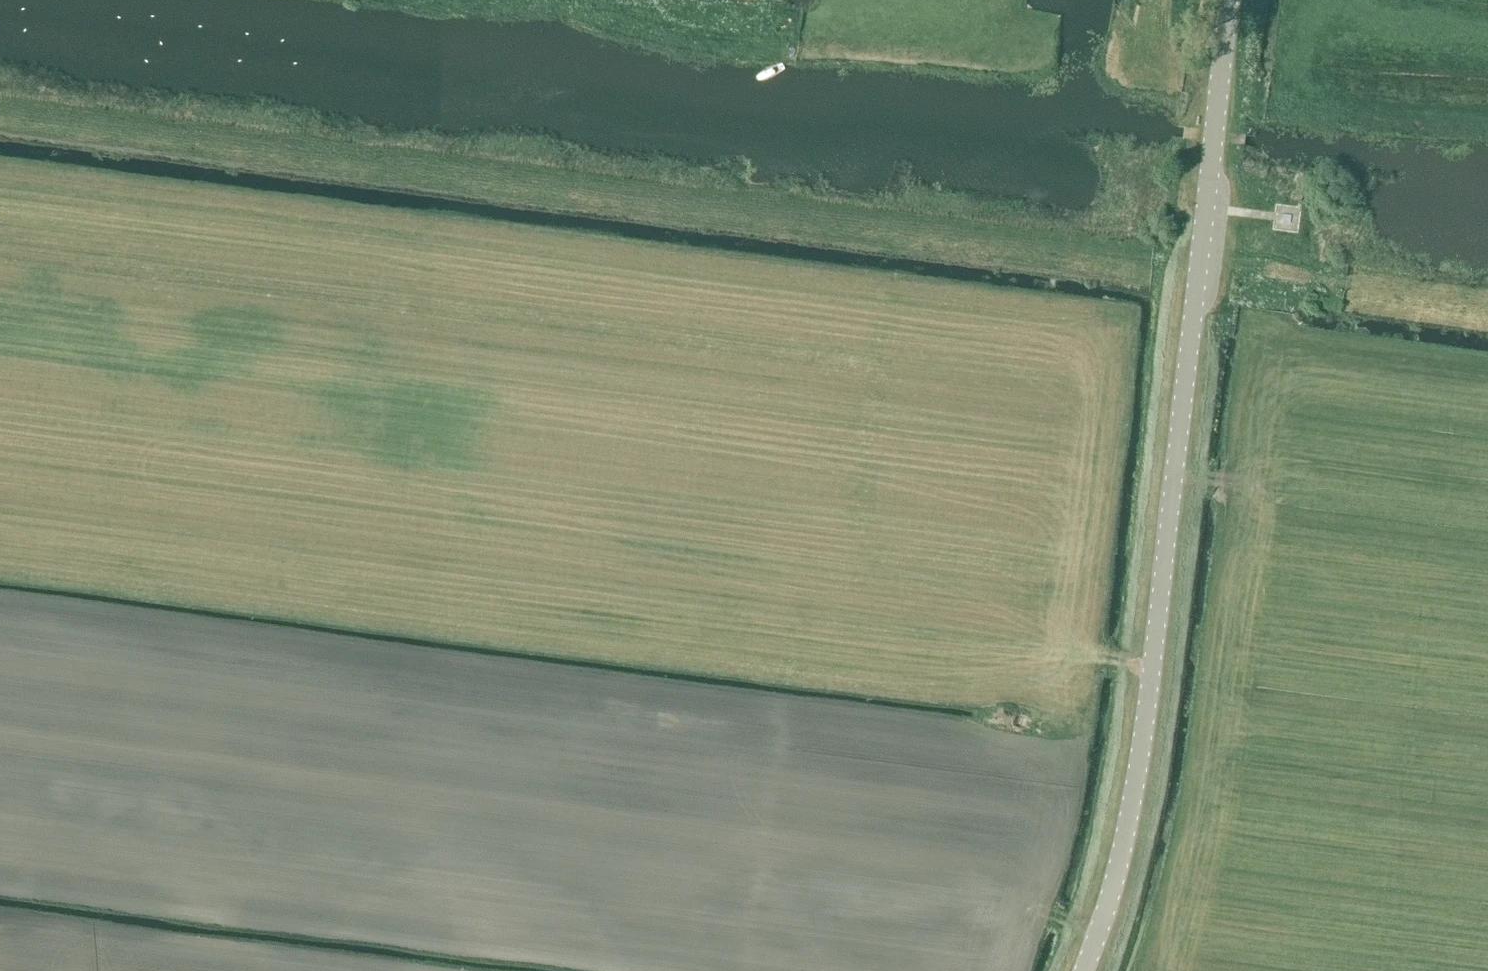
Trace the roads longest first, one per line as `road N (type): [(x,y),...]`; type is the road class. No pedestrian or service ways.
road 1 (tertiary): [(1087,970),(1128,844),(1146,740),(1232,0)]

